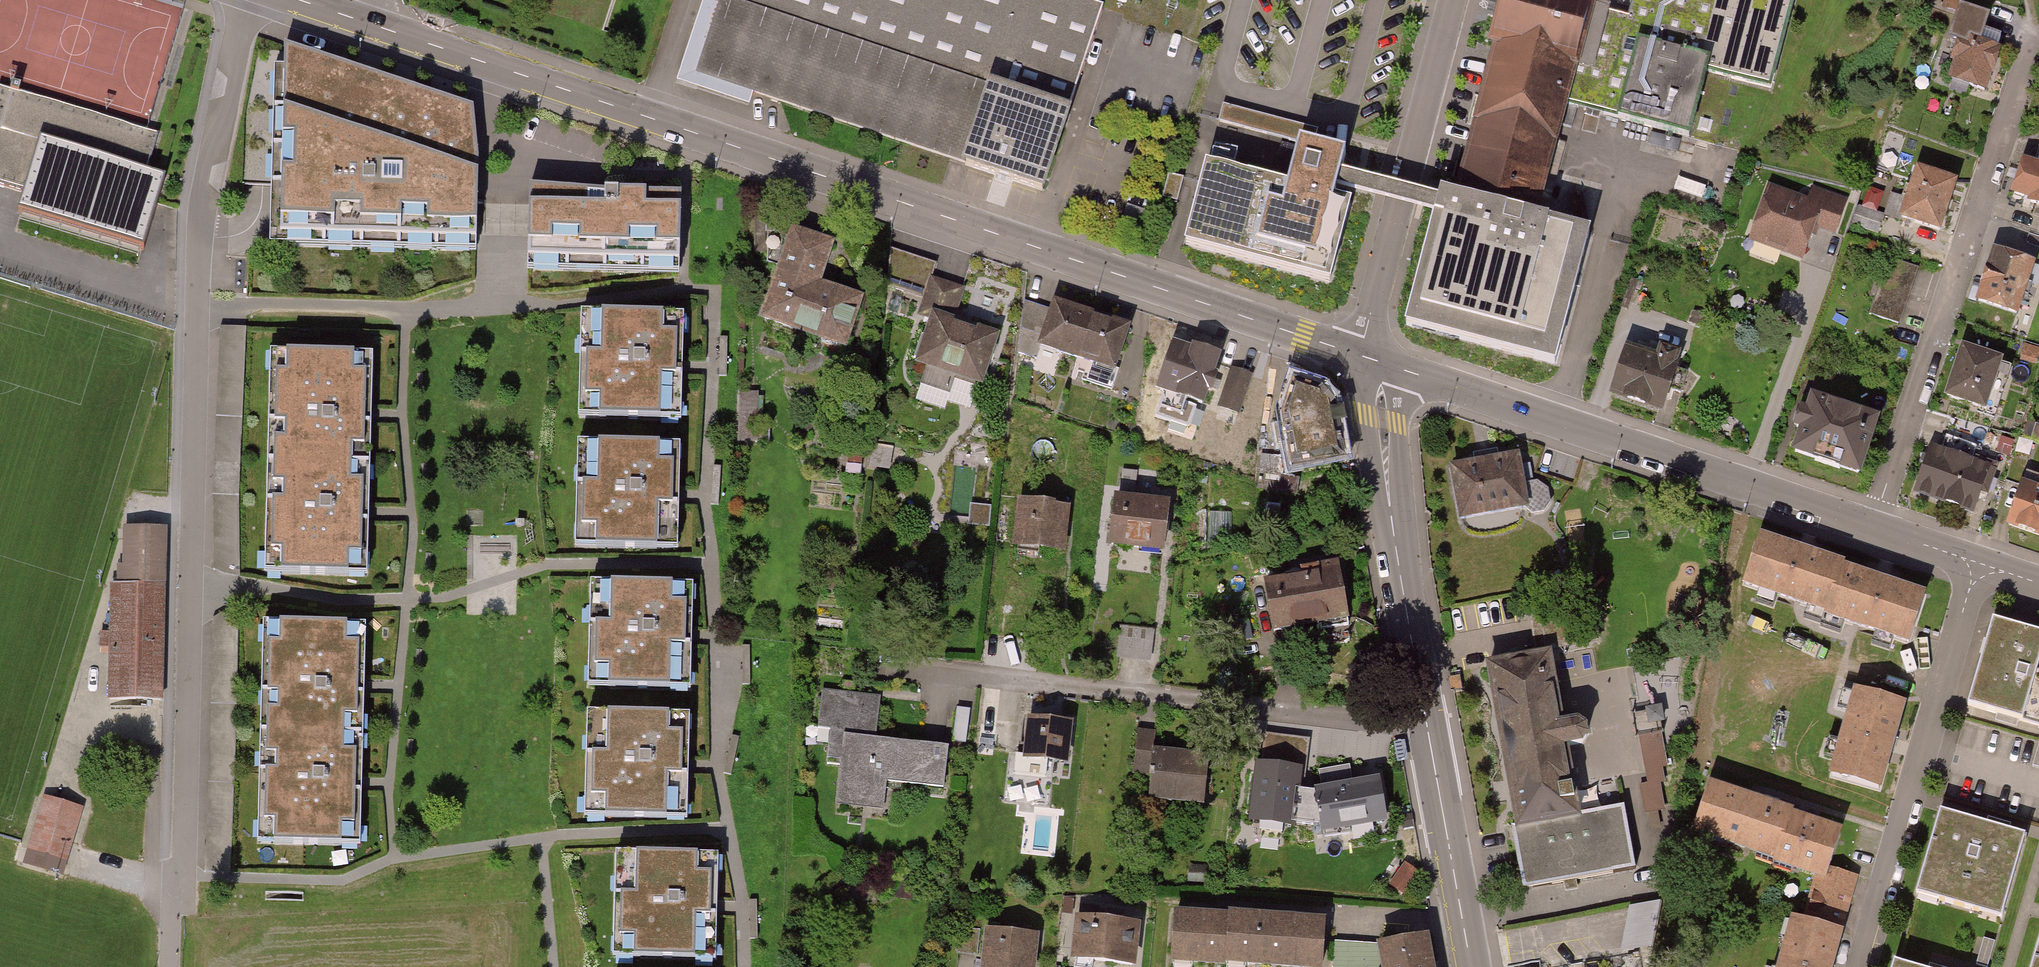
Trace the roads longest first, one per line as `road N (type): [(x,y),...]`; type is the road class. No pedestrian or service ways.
road 1 (tertiary): [(369,21),(1372,359)]
road 2 (residential): [(173,913),(183,873),(198,212),(247,0)]
road 3 (residential): [(1372,359),(1876,527)]
road 4 (residential): [(1876,527),(2030,37)]
road 5 (residential): [(1427,719),(927,674)]
road 6 (residential): [(1979,562),(1855,966)]
road 7 (residential): [(1454,0),(1373,310),(1372,359)]
road 8 (residential): [(1372,359),(1427,719)]
road 9 (residential): [(1427,719),(1471,966)]

